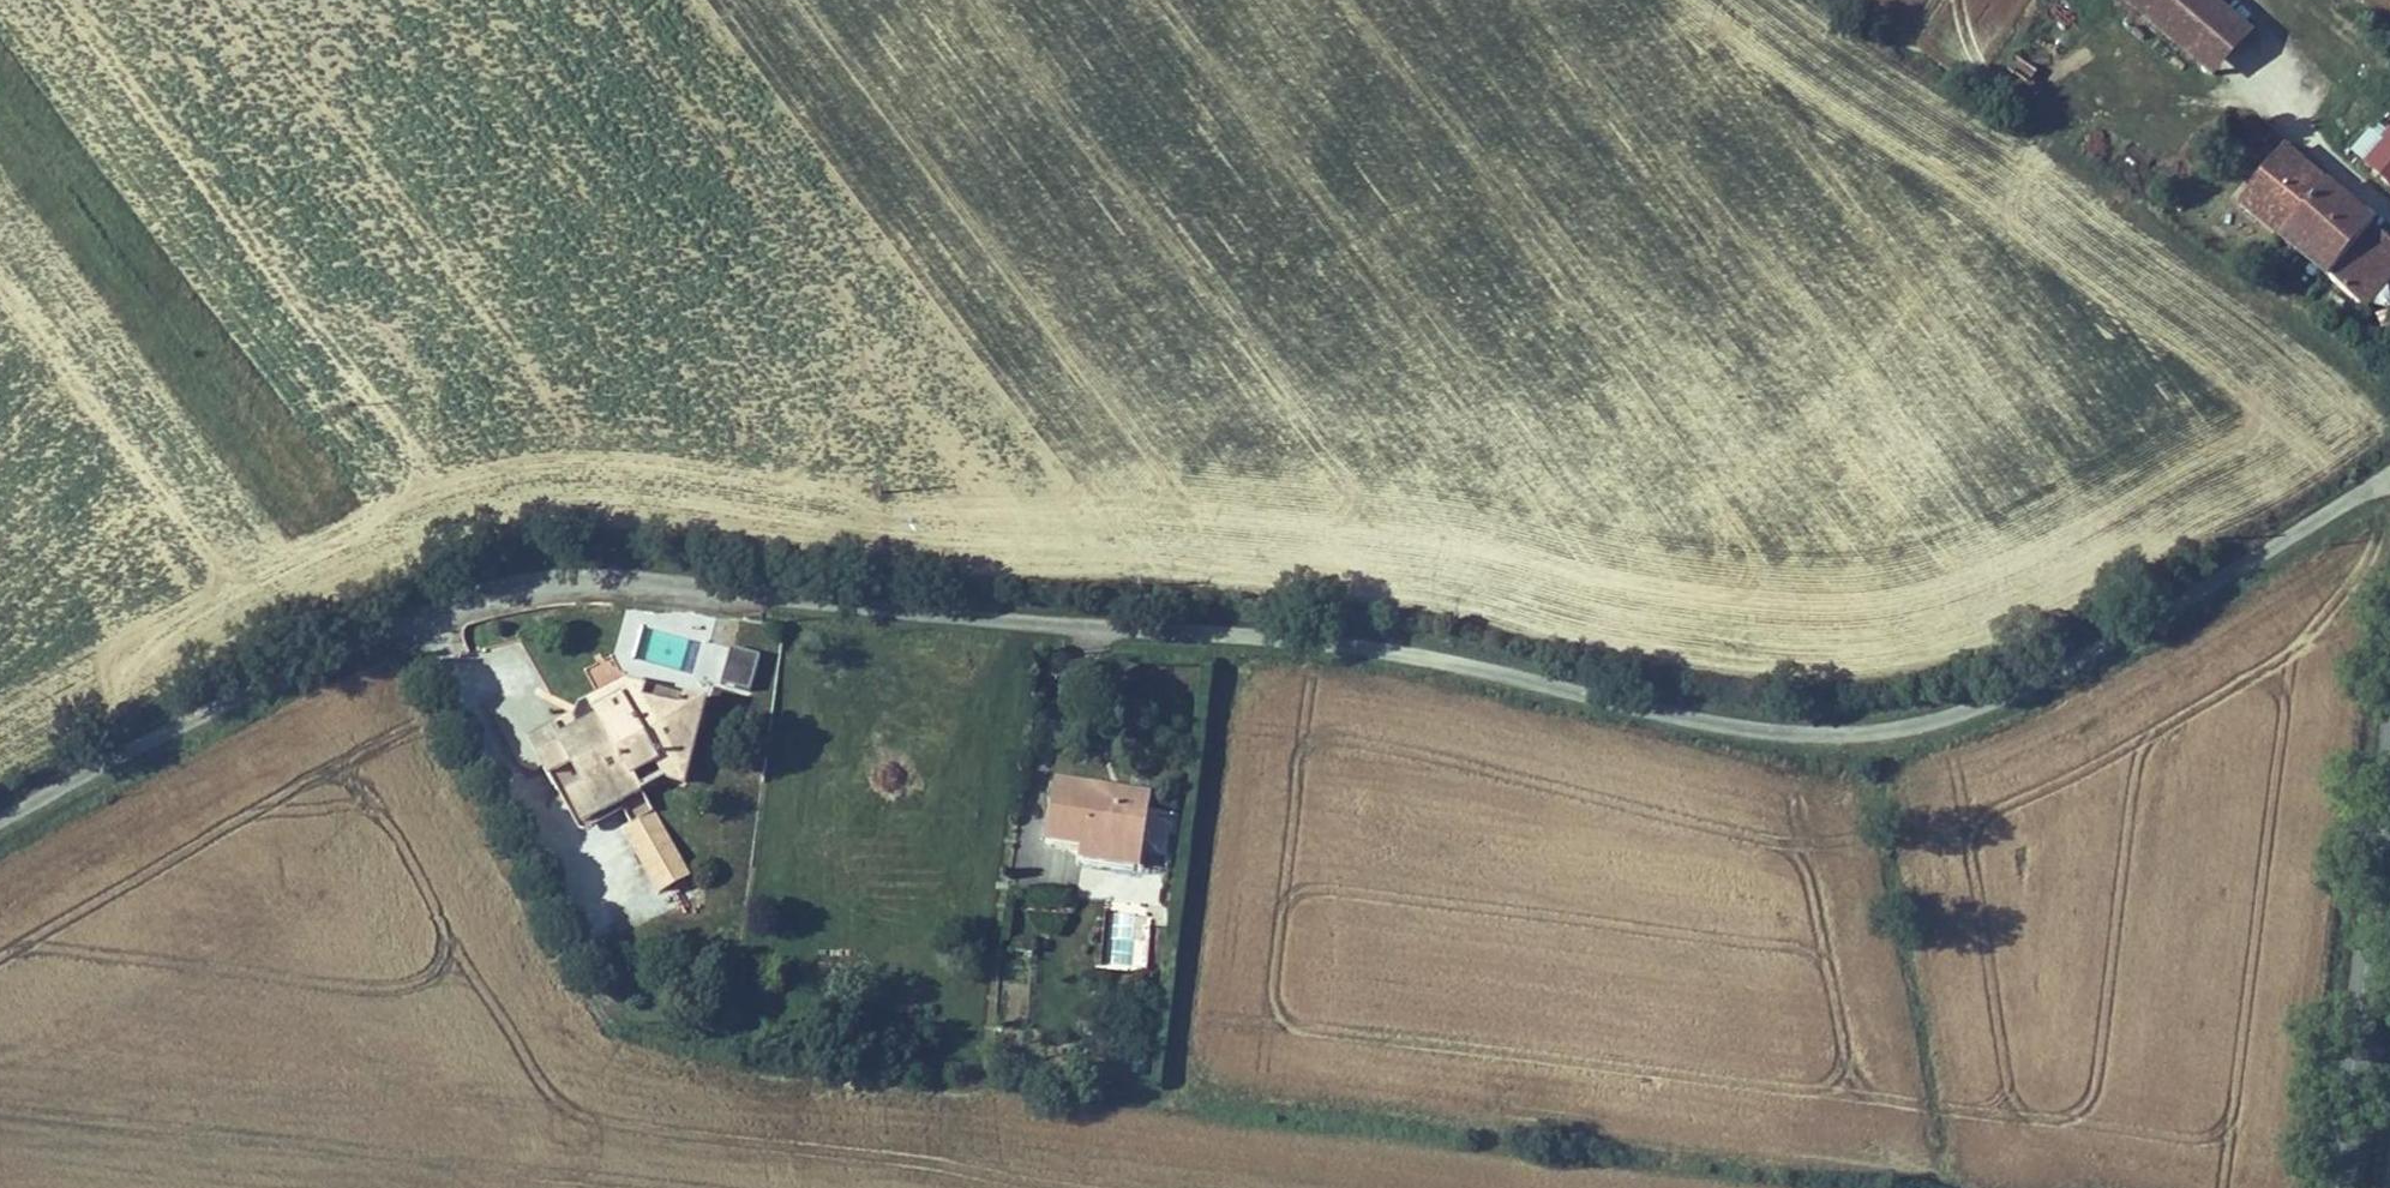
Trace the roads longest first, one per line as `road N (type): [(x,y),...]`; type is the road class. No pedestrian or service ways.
road 1 (unclassified): [(2389,477),(1913,720),(1765,730),(1675,713),(1438,645),(1039,621),(650,574),(528,573),(377,616),(0,820)]
road 2 (secondary): [(2336,1187),(2389,774)]

